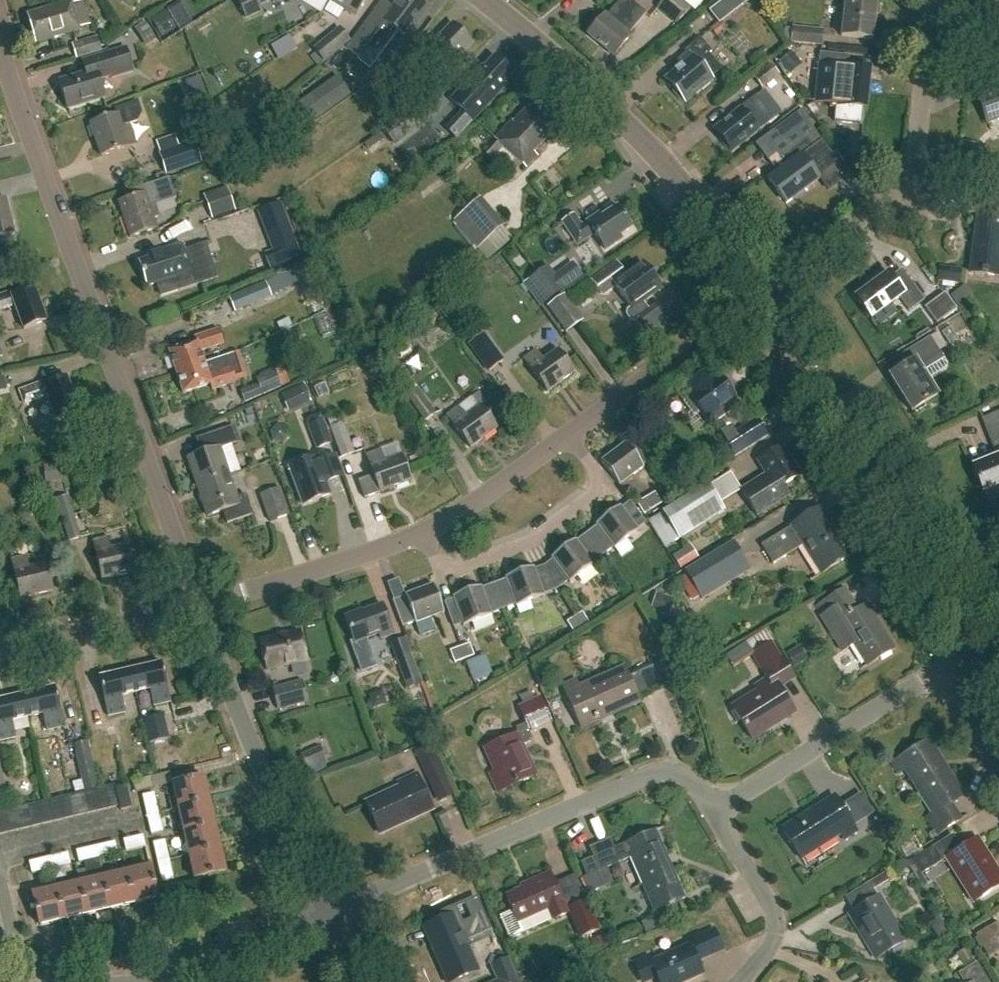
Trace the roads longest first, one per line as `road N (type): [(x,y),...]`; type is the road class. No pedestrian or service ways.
road 1 (unclassified): [(198,607),(0,45)]
road 2 (residential): [(327,915),(652,771),(692,781),(712,812)]
road 3 (tertiary): [(976,643),(756,294)]
road 4 (tertiary): [(756,294),(695,198),(604,102),(479,0)]
road 5 (residential): [(756,294),(890,195),(908,170),(930,0)]
road 6 (unclassified): [(327,915),(198,607)]
road 7 (residential): [(570,434),(604,484),(533,540),(442,572),(426,533)]
road 8 (residential): [(712,812),(938,671)]
road 9 (residential): [(198,607),(426,533)]
road 10 (residential): [(570,434),(756,294)]
road 11 (residential): [(0,650),(198,607)]
road 12 (residential): [(739,981),(774,944),(776,920),(712,812)]
road 13 (residential): [(426,533),(570,434)]
road 14 (residential): [(165,977),(327,915)]

